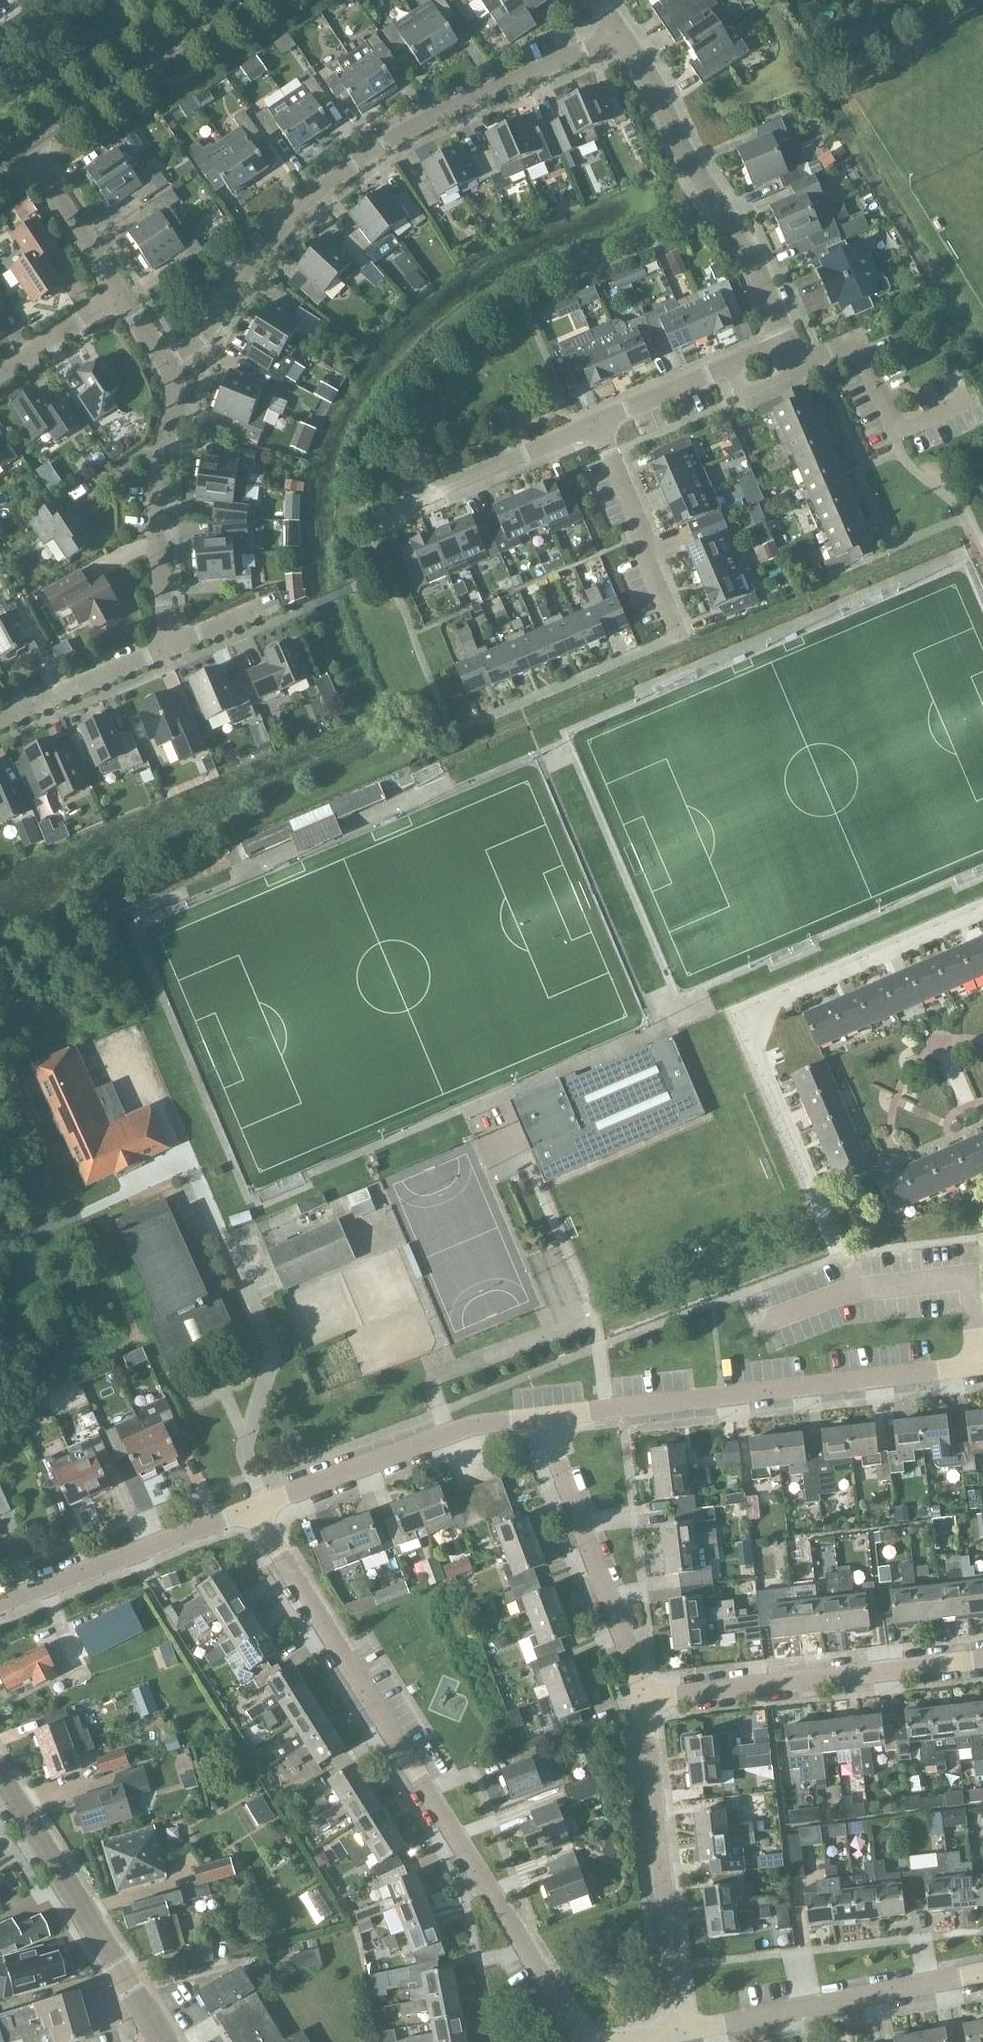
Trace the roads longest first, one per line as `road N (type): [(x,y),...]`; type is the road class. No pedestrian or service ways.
road 1 (residential): [(582,2041),(272,1542),(258,1507)]
road 2 (residential): [(177,377),(302,206),(406,129),(620,32)]
road 3 (residential): [(858,1288),(759,1048),(776,1008),(982,915)]
road 4 (residential): [(982,1364),(543,1416)]
road 5 (residential): [(790,338),(620,32)]
road 6 (residential): [(678,2032),(648,1696)]
road 7 (residential): [(648,1696),(982,1659)]
road 8 (residential): [(678,2032),(982,1973)]
road 9 (residential): [(161,2041),(0,1779)]
road 10 (residential): [(543,1416),(475,1423),(258,1507)]
road 11 (residential): [(648,1696),(543,1416)]
road 12 (residential): [(258,1507),(0,1606)]
road 13 (residential): [(170,647),(157,549),(177,377)]
road 14 (tertiary): [(20,147),(239,0)]
road 15 (residential): [(385,514),(600,425)]
road 16 (residential): [(680,635),(600,425)]
road 17 (residential): [(600,425),(790,338)]
road 18 (residential): [(0,720),(170,647)]
road 19 (residential): [(124,299),(20,147)]
road 20 (residential): [(895,429),(854,342),(822,354),(790,338)]
road 21 (residential): [(0,380),(124,299)]

